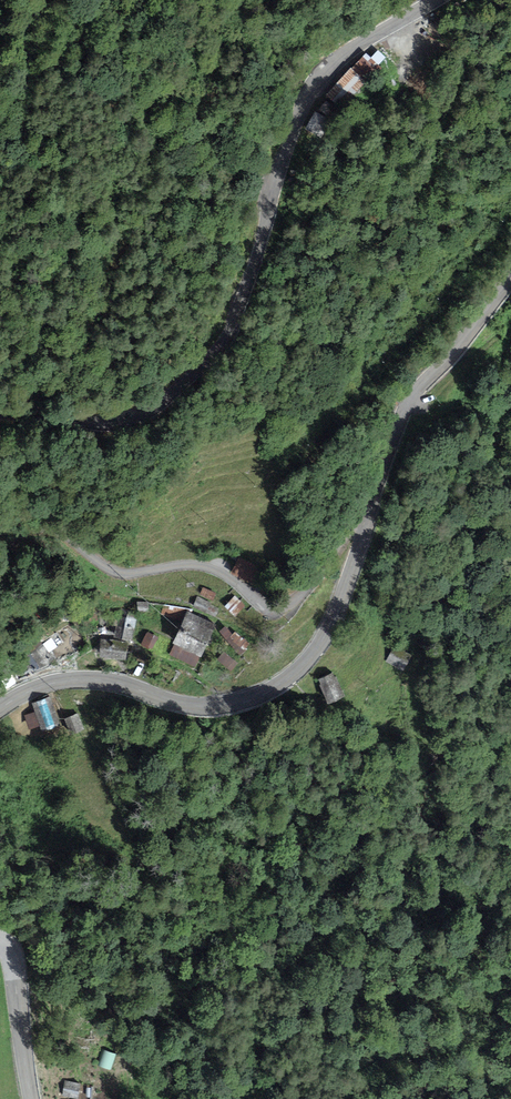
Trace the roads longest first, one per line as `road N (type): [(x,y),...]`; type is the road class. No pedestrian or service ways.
road 1 (unclassified): [(435,0),(338,60),(308,96),(235,319),(211,358),(141,415),(97,420),(0,410)]
road 2 (tertiary): [(366,525),(327,633),(305,662),(258,695),(202,706),(78,679),(36,688),(0,709)]
road 3 (unclassified): [(0,557),(21,533),(47,527),(121,573),(207,566),(271,607),(288,607),(354,528),(366,525)]
road 4 (track): [(0,346),(75,303),(162,195),(169,147),(211,94),(212,27),(224,0)]
road 5 (tertiary): [(510,279),(410,398),(366,525)]
road 6 (tertiary): [(0,939),(13,961),(32,1098)]

